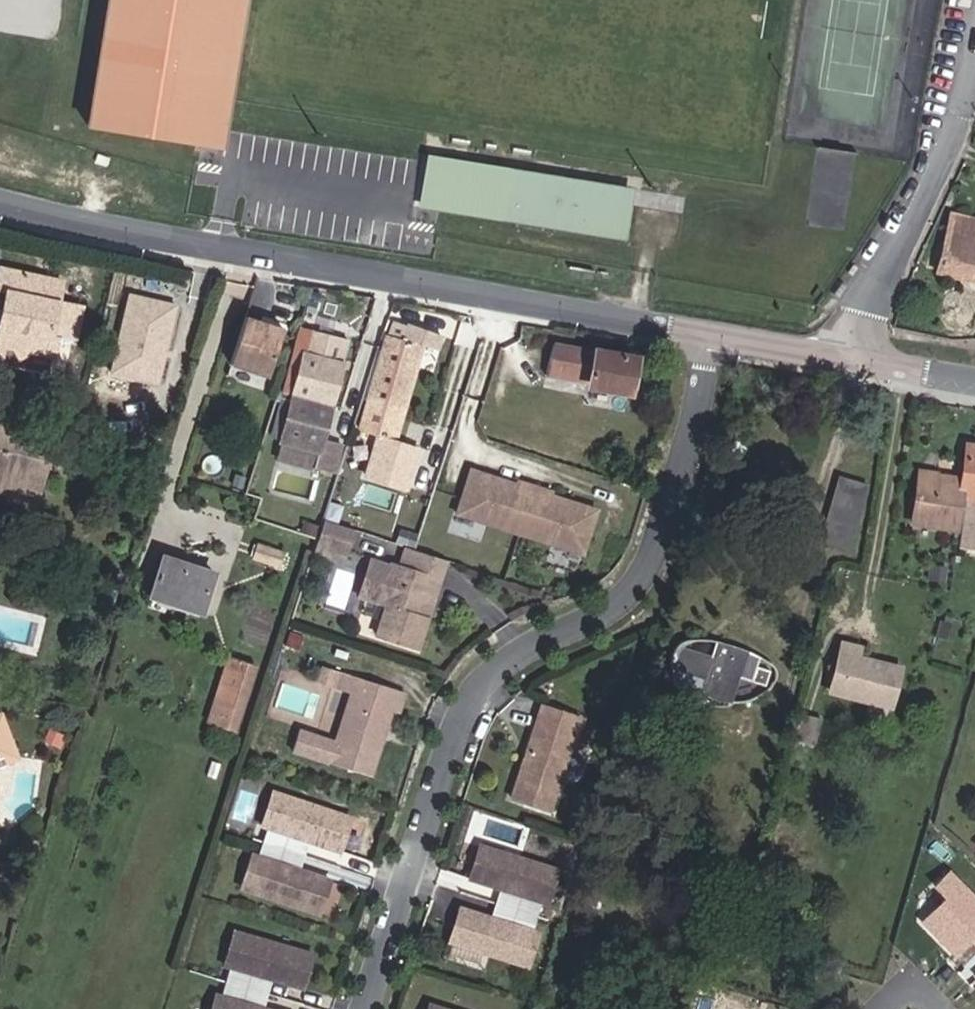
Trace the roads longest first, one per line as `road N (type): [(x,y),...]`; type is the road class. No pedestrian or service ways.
road 1 (residential): [(364,1008),(454,742),(481,692),(516,658),(603,620),(642,591),(691,444),(711,336)]
road 2 (tertiary): [(0,201),(90,225),(711,336)]
road 3 (residential): [(974,72),(855,361)]
road 4 (tertiary): [(711,336),(855,361)]
road 5 (tertiary): [(855,361),(974,380)]

